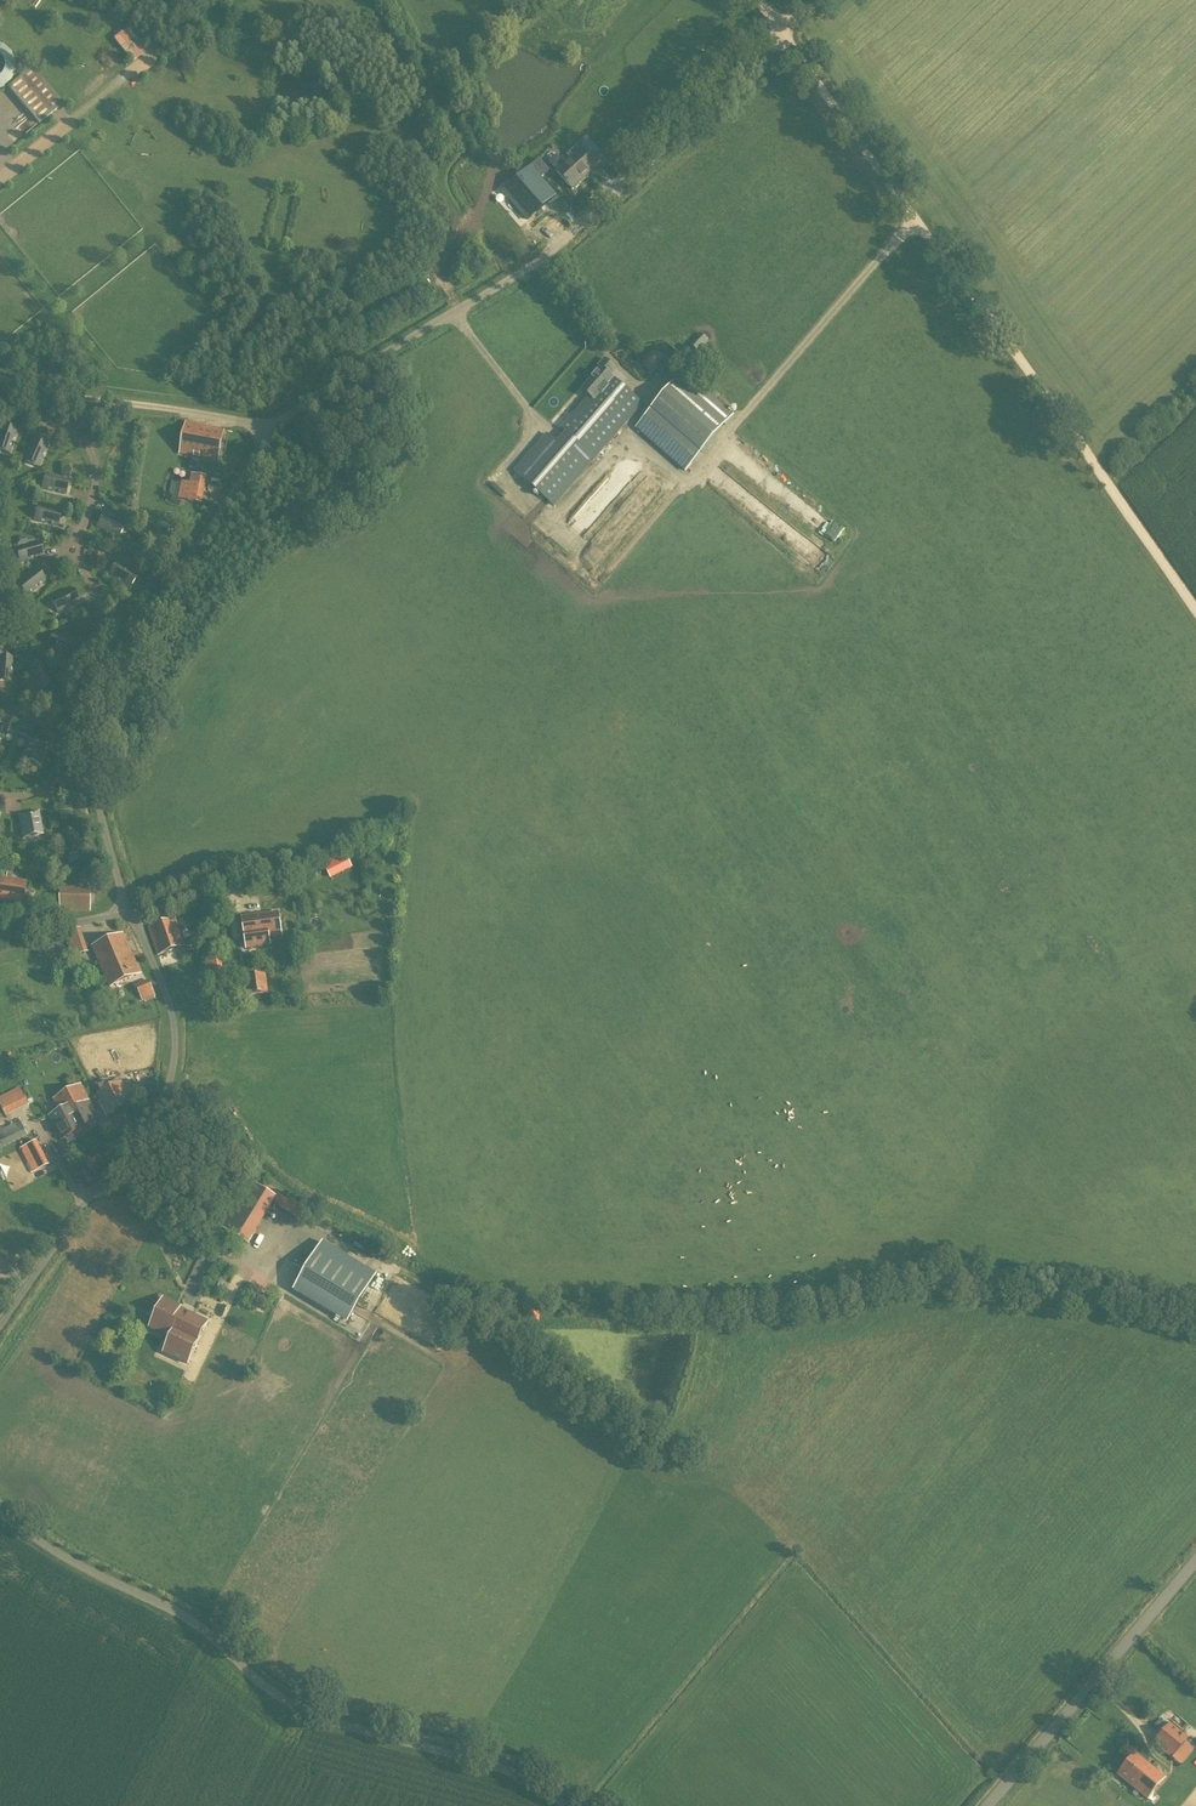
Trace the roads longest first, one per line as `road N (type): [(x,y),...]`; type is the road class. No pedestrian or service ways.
road 1 (track): [(782,35),(1195,608)]
road 2 (unclassified): [(572,1805),(526,1774),(303,1708),(191,1618),(90,1571),(0,1513)]
road 3 (unclassified): [(129,908),(91,772),(92,710),(271,429)]
road 4 (unclassified): [(0,1333),(167,1092),(176,1059),(172,1024),(129,908)]
road 5 (unclassified): [(271,429),(543,258),(632,176)]
road 6 (unclassified): [(979,1805),(1195,1550)]
road 7 (unclassified): [(271,429),(0,378)]
road 8 (track): [(632,176),(782,35)]
road 9 (unclassified): [(0,940),(129,908)]

